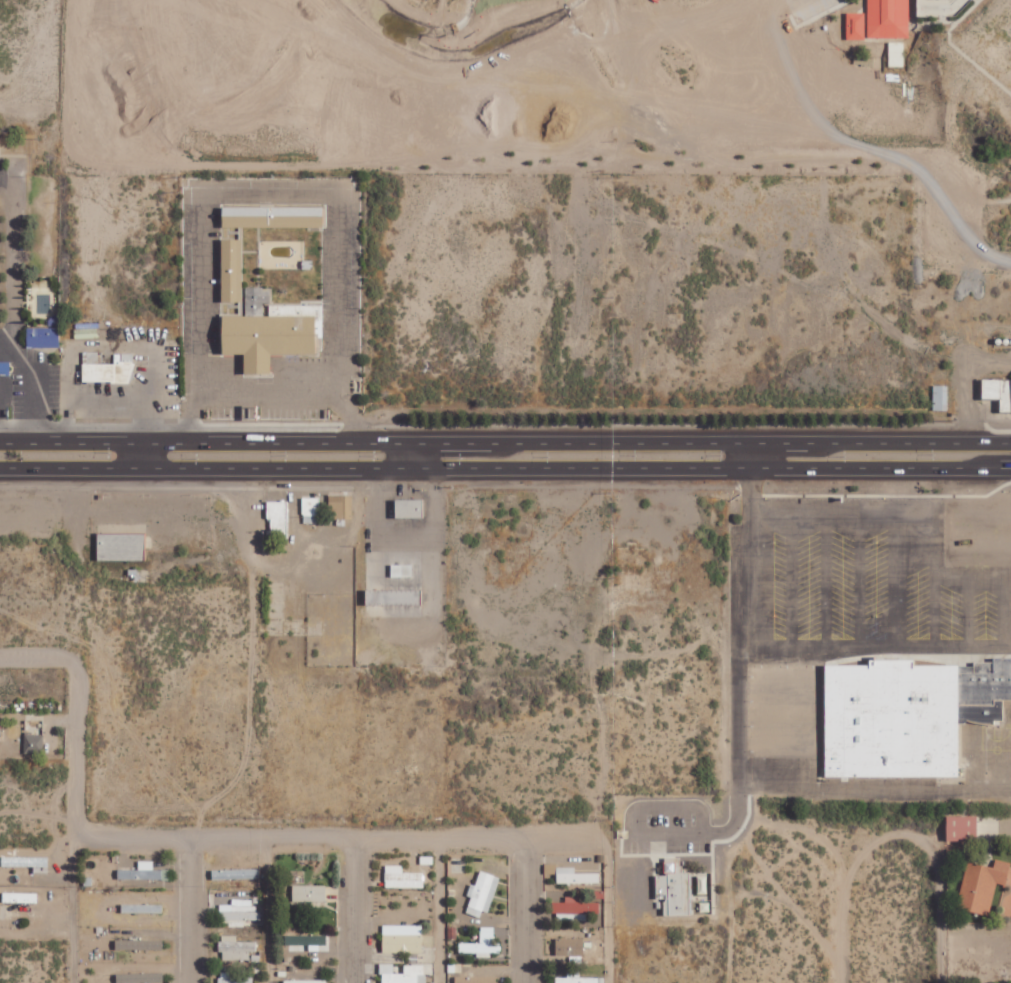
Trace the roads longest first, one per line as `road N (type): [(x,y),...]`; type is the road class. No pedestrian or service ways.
road 1 (primary): [(0,468),(1010,467)]
road 2 (primary): [(1010,443),(0,444)]
road 3 (residential): [(606,839),(72,836)]
road 4 (residential): [(729,982),(722,492),(729,469)]
road 5 (residential): [(73,982),(72,667)]
road 6 (residential): [(844,830),(844,982)]
road 7 (residential): [(188,982),(187,836)]
road 8 (residential): [(354,982),(354,837)]
road 9 (residential): [(524,982),(523,838)]
road 10 (residential): [(844,830),(768,826),(728,852)]

